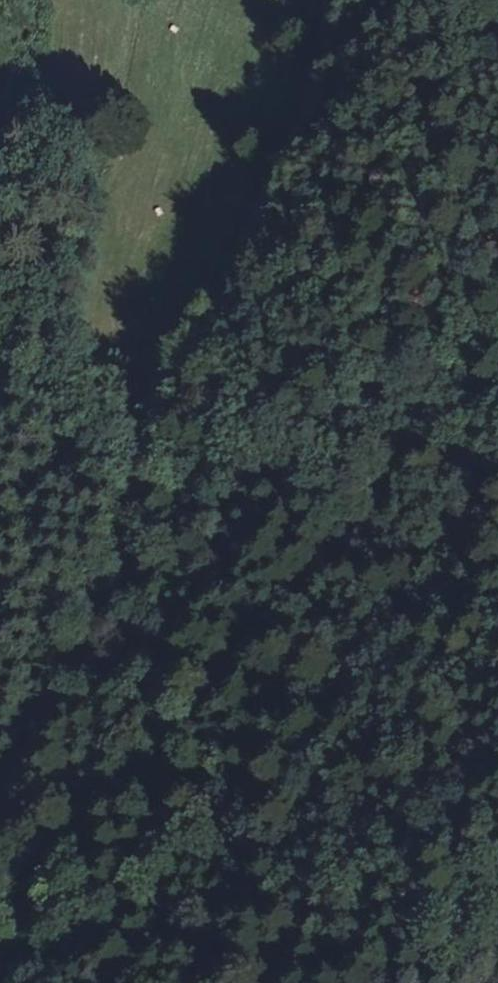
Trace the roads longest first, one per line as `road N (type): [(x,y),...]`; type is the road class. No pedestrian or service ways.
road 1 (unclassified): [(328,0),(293,142),(197,323),(120,562),(0,767)]
road 2 (unclassified): [(0,937),(497,344)]

